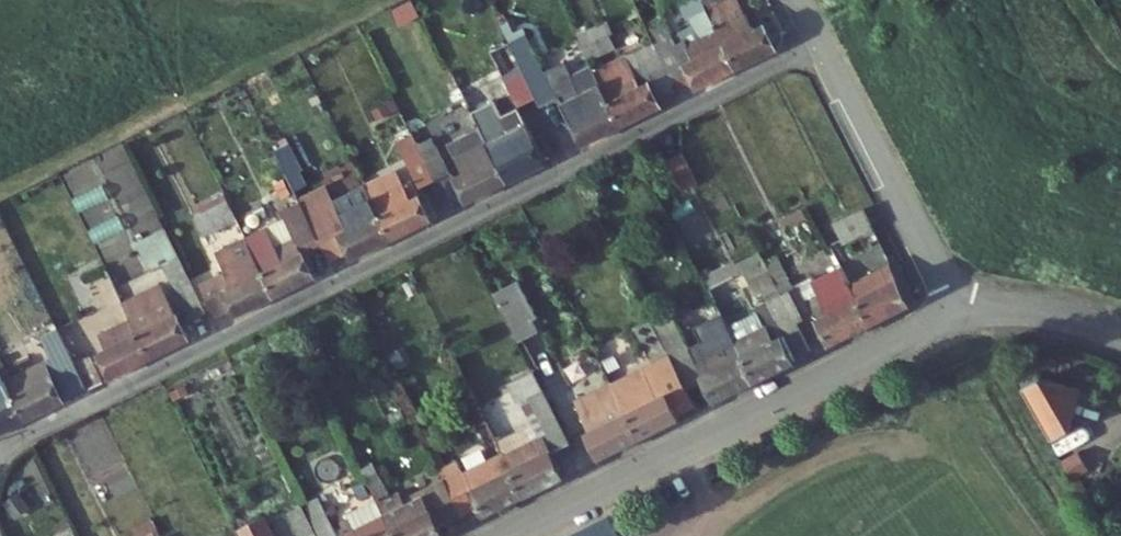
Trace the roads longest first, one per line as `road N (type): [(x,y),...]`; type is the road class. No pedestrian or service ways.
road 1 (residential): [(819,45),(0,449)]
road 2 (residential): [(959,311),(506,535)]
road 3 (residential): [(959,311),(819,45)]
road 4 (residential): [(1120,334),(1037,308),(959,311)]

